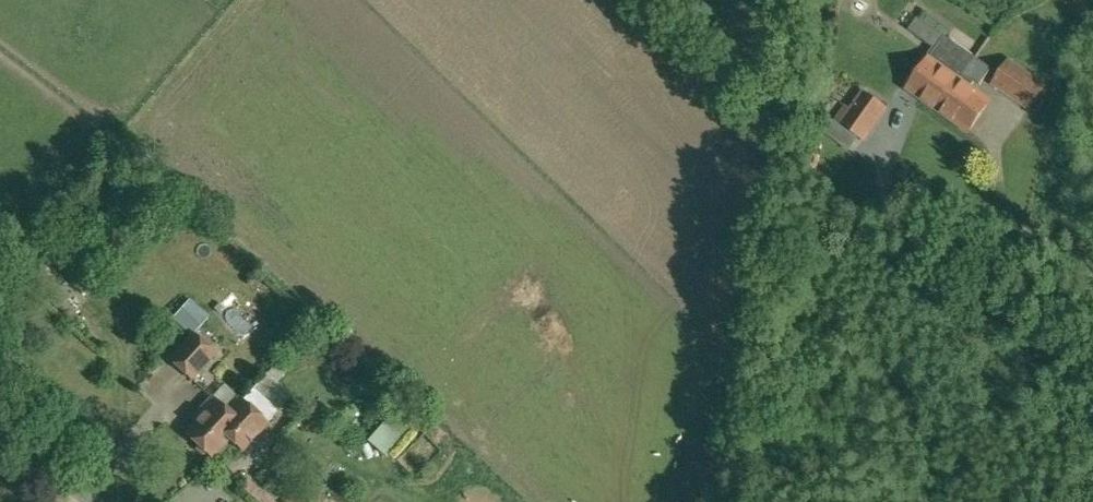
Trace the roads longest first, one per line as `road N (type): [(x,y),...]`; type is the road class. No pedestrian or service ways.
road 1 (unclassified): [(90,501),(0,420)]

